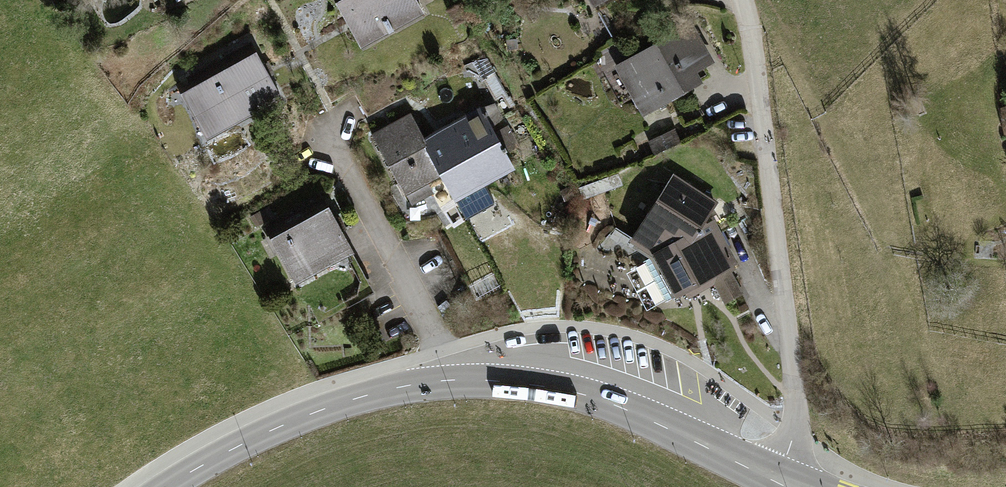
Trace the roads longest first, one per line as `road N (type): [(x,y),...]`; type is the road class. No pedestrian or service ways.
road 1 (unclassified): [(775,480),(794,435),(795,386),(755,42),(743,0)]
road 2 (secondary): [(441,381),(538,386),(608,403),(775,480)]
road 3 (secondary): [(166,486),(326,408),(441,381)]
road 4 (residential): [(441,381),(438,341),(328,136)]

